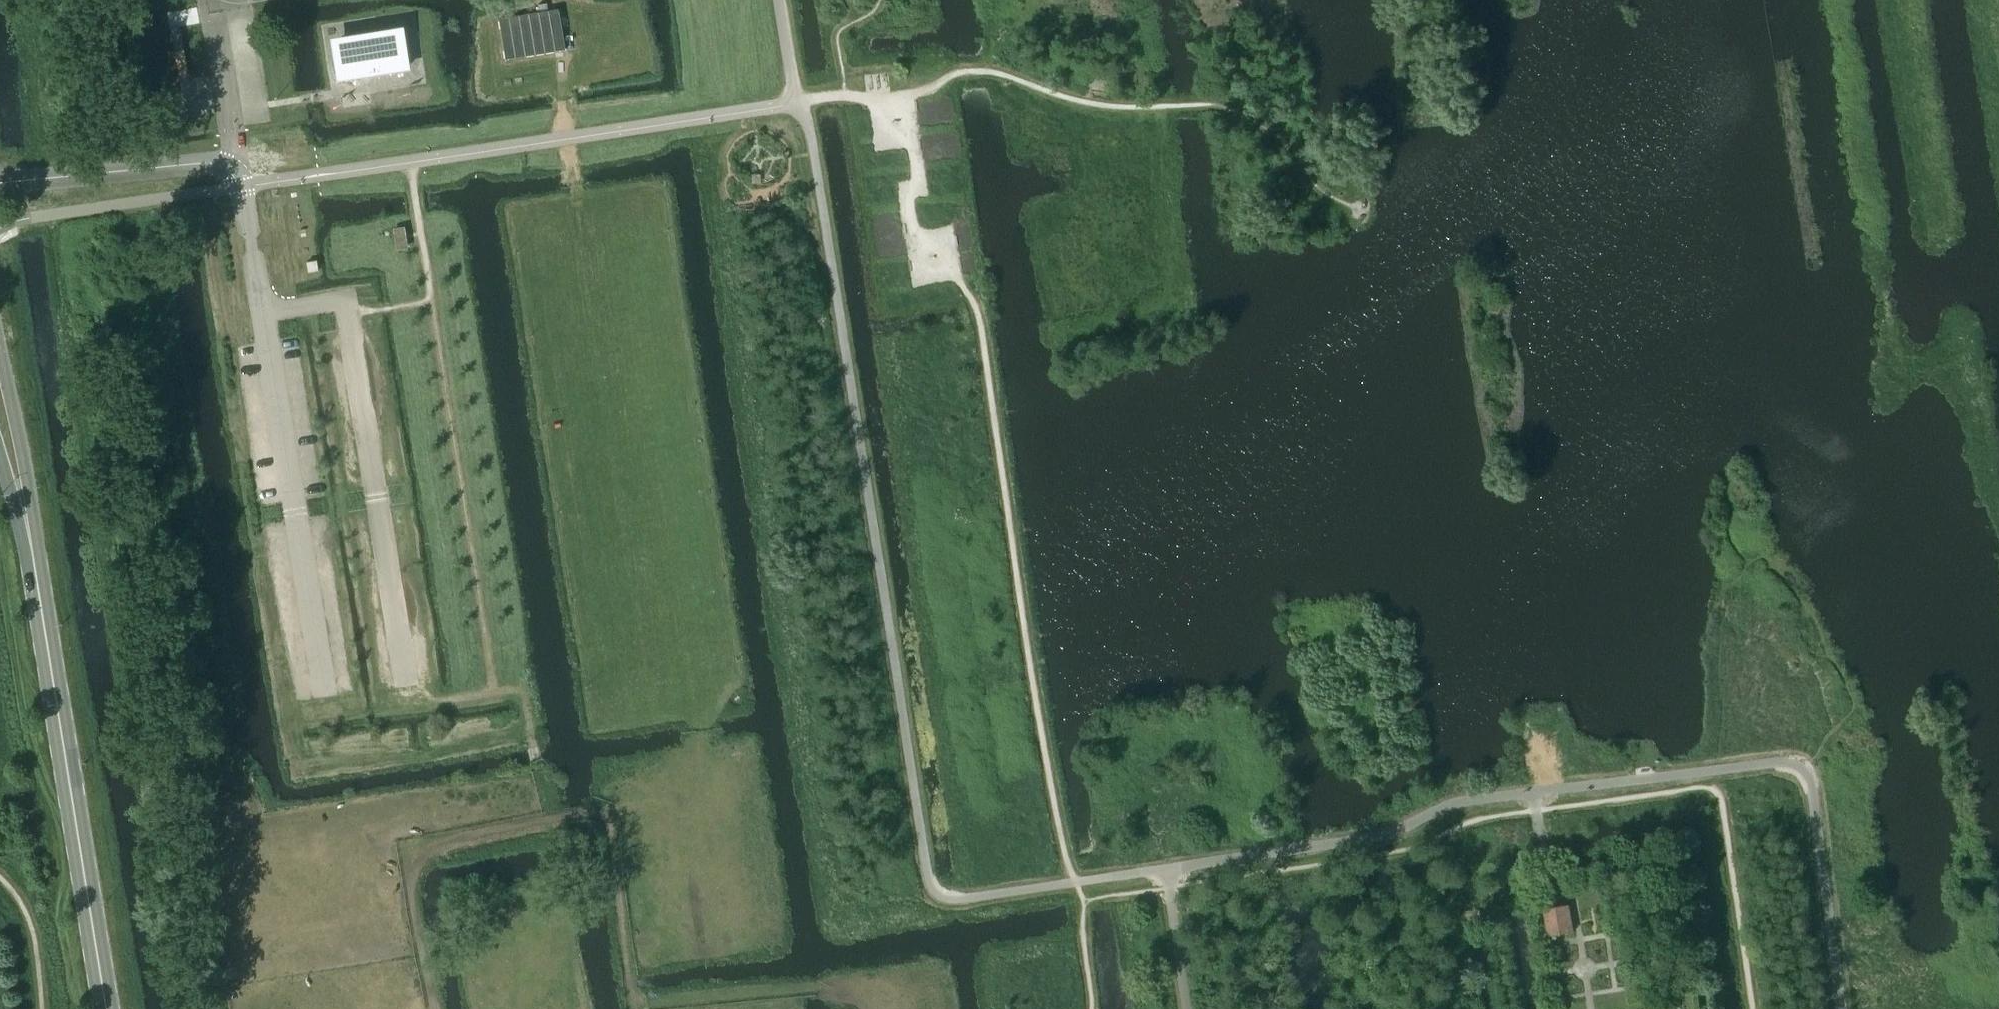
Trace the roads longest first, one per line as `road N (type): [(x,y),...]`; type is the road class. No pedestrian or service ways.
road 1 (secondary): [(105,1008),(0,404)]

